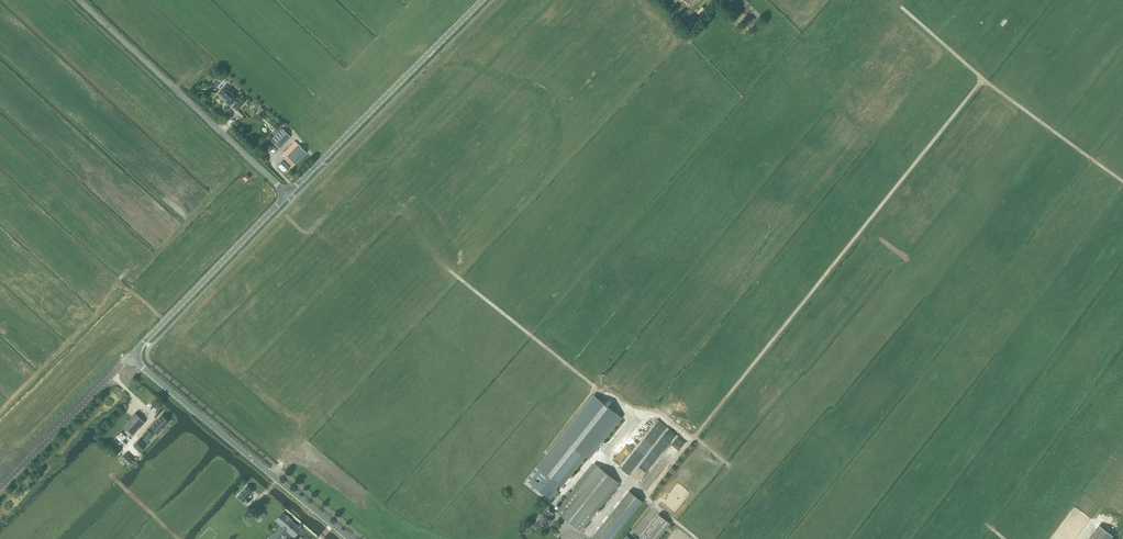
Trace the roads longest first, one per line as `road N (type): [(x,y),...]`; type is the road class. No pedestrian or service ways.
road 1 (track): [(982,80),(647,495),(698,538)]
road 2 (track): [(449,270),(636,419),(606,462),(695,538)]
road 3 (unclassified): [(288,194),(78,0)]
road 4 (unclassified): [(350,538),(131,356)]
road 5 (track): [(1122,181),(982,80),(901,6)]
road 6 (unclassified): [(288,194),(483,0)]
road 7 (unclassified): [(131,356),(288,194)]
road 8 (track): [(0,141),(128,262),(115,284)]
road 9 (unclassified): [(0,488),(131,356)]
road 10 (track): [(115,284),(0,407)]

